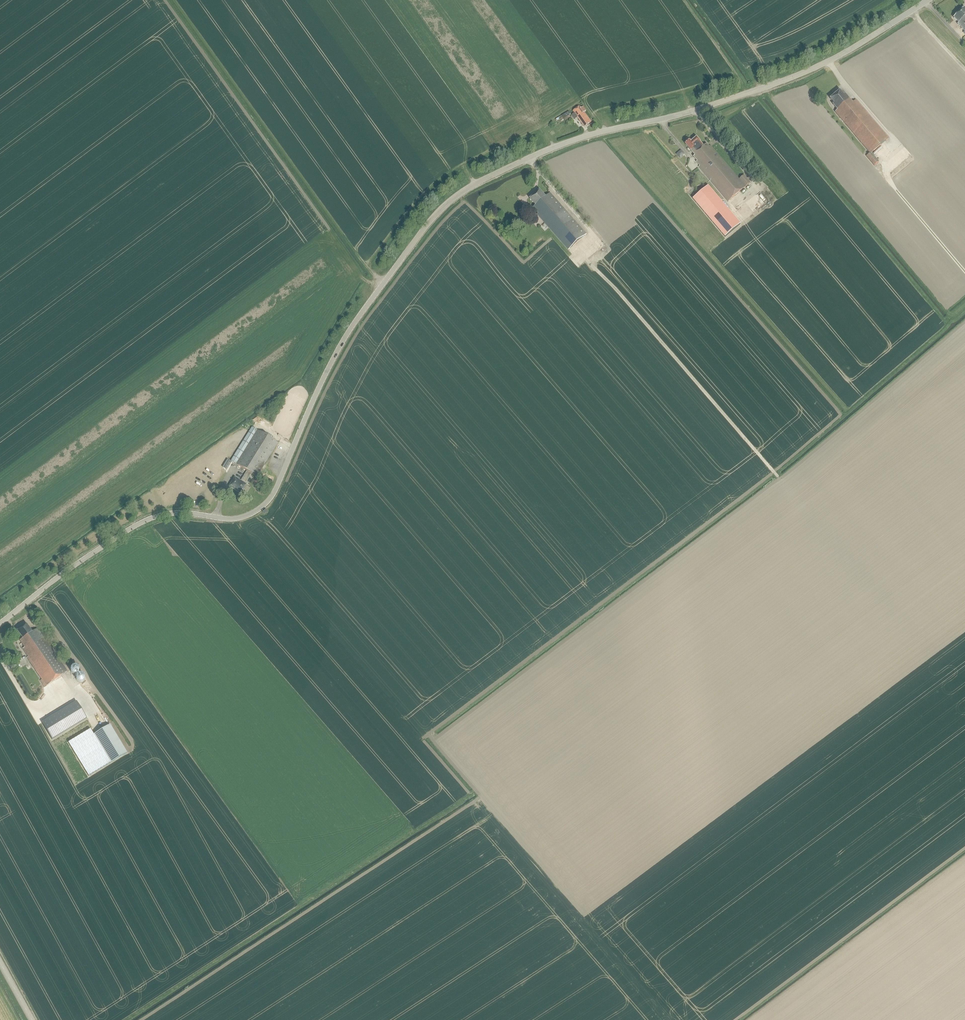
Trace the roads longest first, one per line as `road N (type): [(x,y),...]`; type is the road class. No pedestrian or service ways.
road 1 (tertiary): [(0,625),(148,521),(177,513),(241,518),(264,506),(357,319),(440,211),(468,188),(570,141),(808,73),(929,0)]

